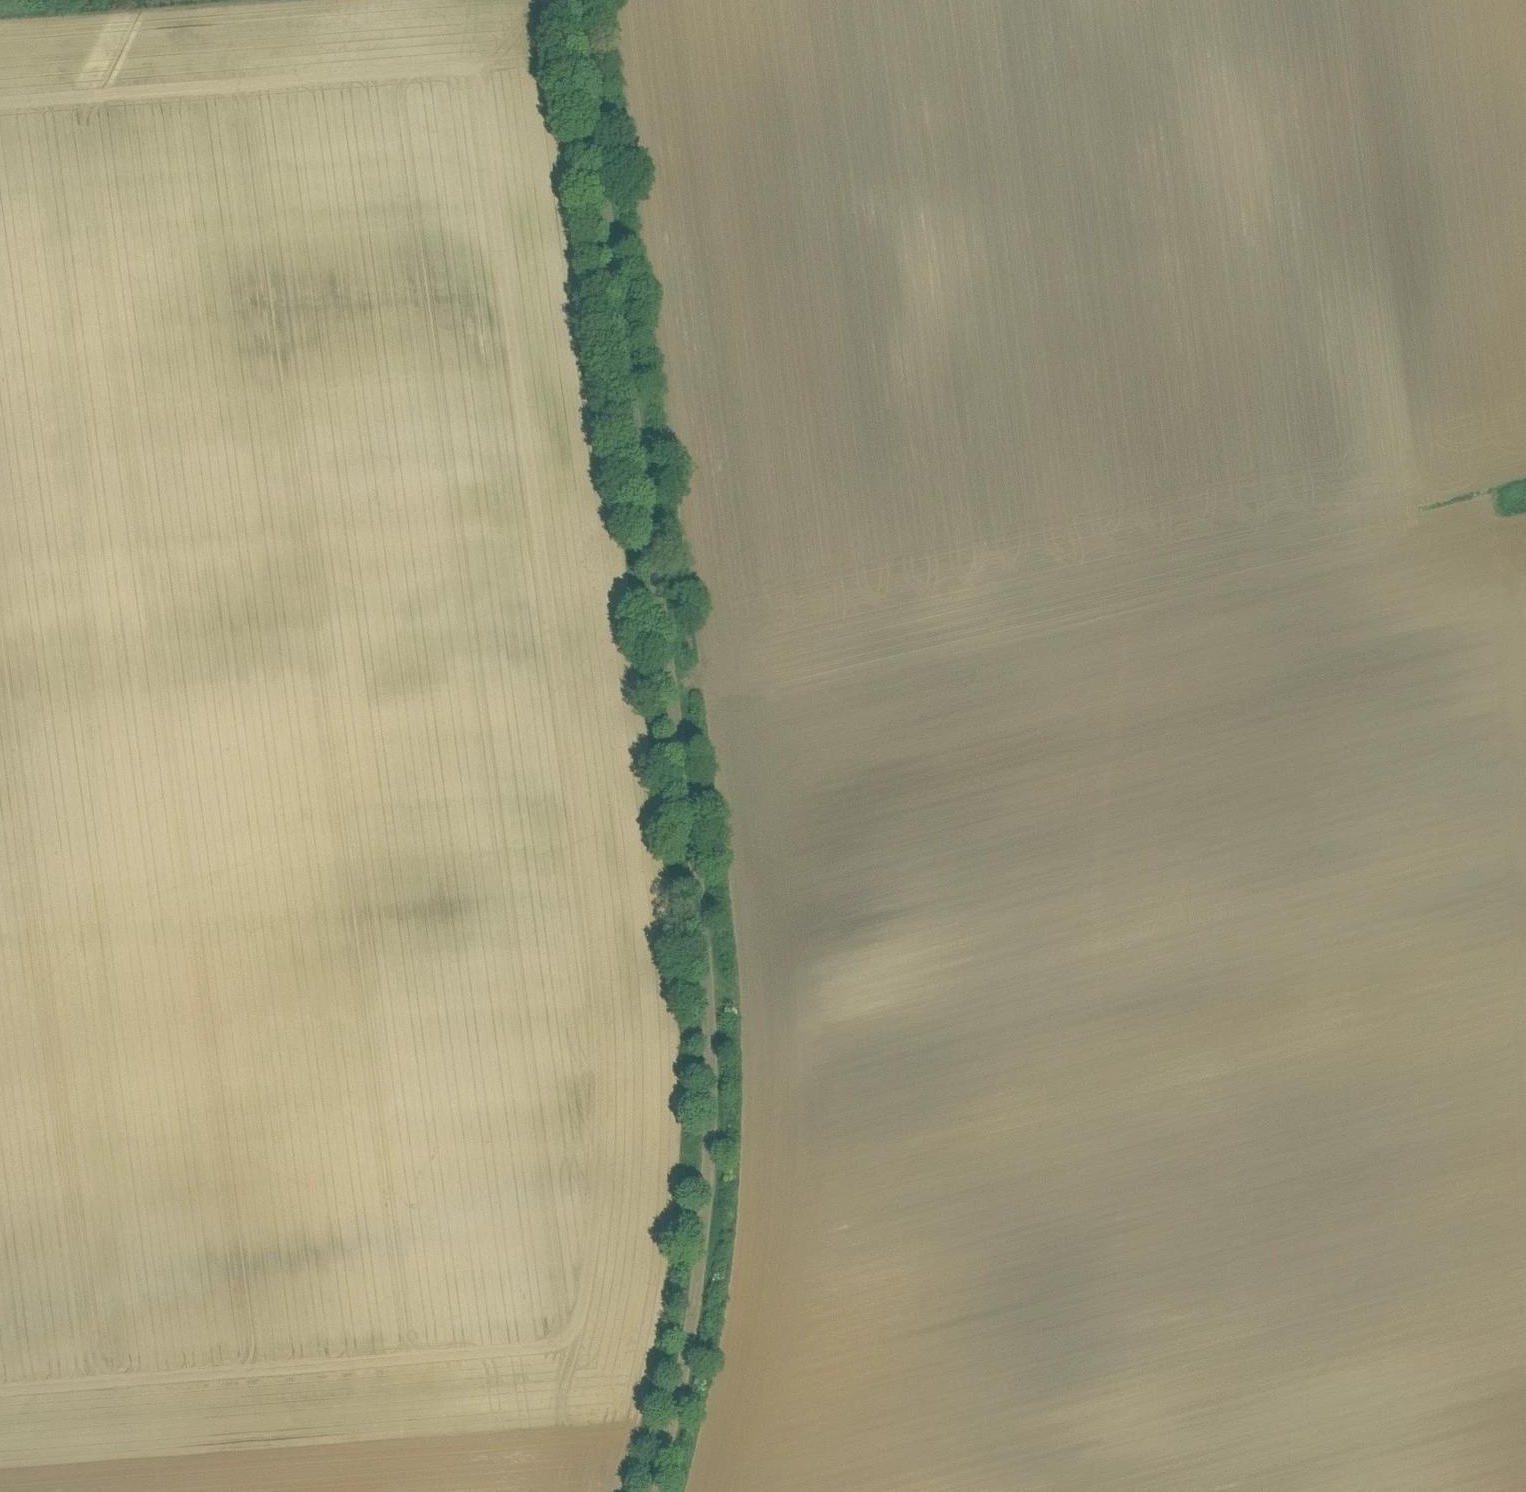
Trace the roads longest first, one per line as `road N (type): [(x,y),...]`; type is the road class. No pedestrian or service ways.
road 1 (unclassified): [(576,0),(710,1039),(689,1347),(656,1491)]

